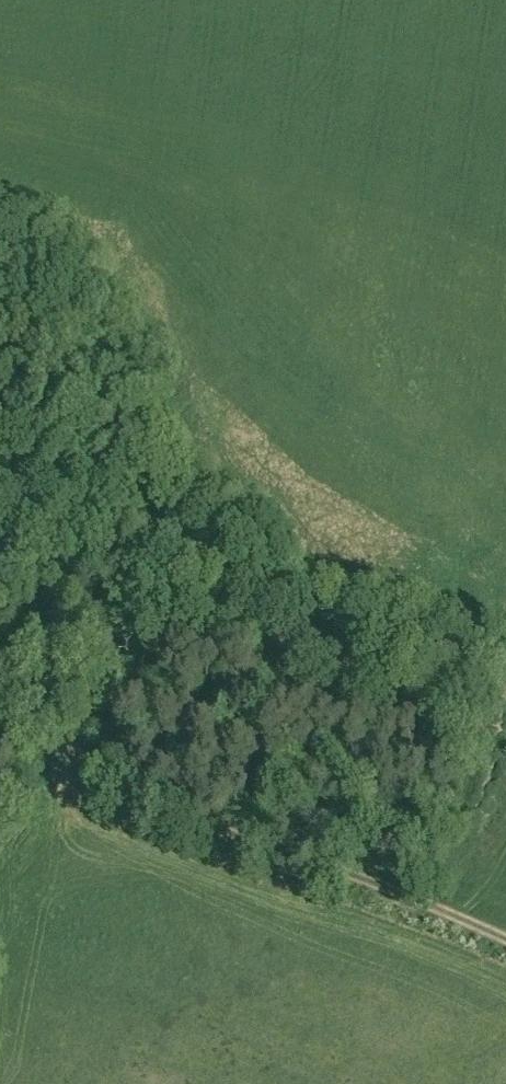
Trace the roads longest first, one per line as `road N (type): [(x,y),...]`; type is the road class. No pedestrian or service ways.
road 1 (track): [(505,937),(50,749),(0,701)]

